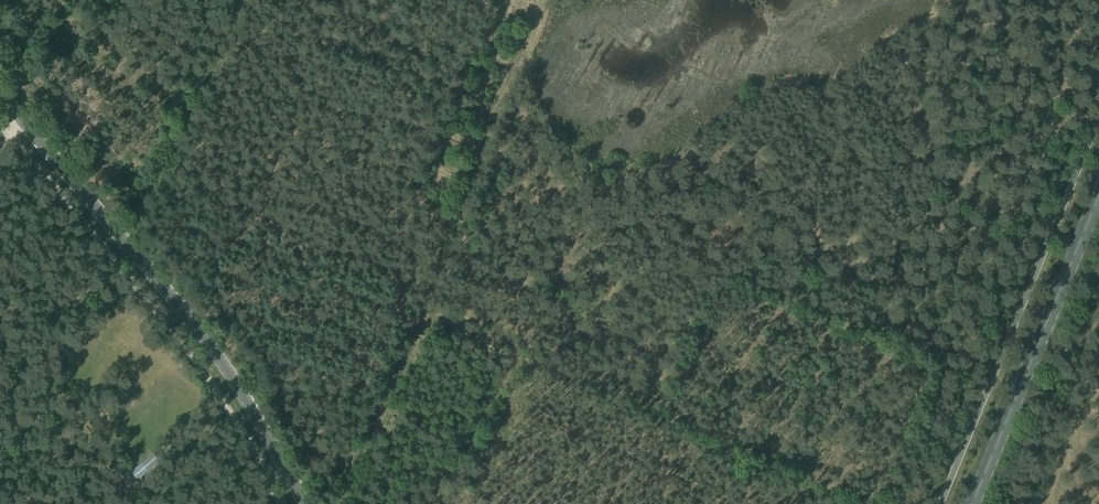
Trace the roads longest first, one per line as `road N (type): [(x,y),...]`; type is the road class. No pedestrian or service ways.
road 1 (track): [(545,0),(341,503)]
road 2 (tertiary): [(308,503),(217,355),(0,94)]
road 3 (primary): [(971,503),(1098,193)]
road 4 (track): [(242,0),(126,245)]

